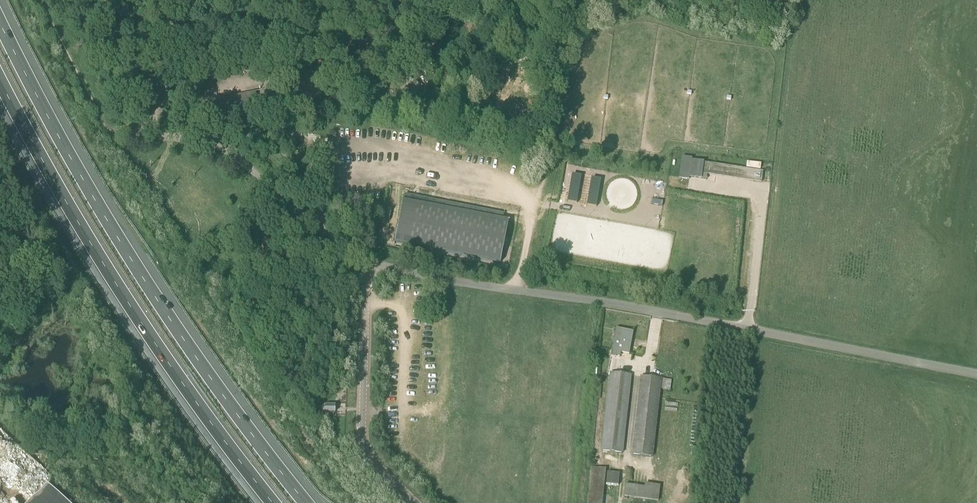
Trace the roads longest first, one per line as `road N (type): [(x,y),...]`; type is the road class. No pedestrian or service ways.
road 1 (unclassified): [(976,374),(367,263)]
road 2 (motorway): [(306,502),(112,230),(0,24)]
road 3 (motorway): [(0,84),(93,251),(272,502)]
road 4 (unclassified): [(367,263),(223,149),(151,133)]
road 5 (unclassified): [(367,263),(364,446),(412,502)]
road 6 (track): [(151,133),(104,123),(41,0)]

